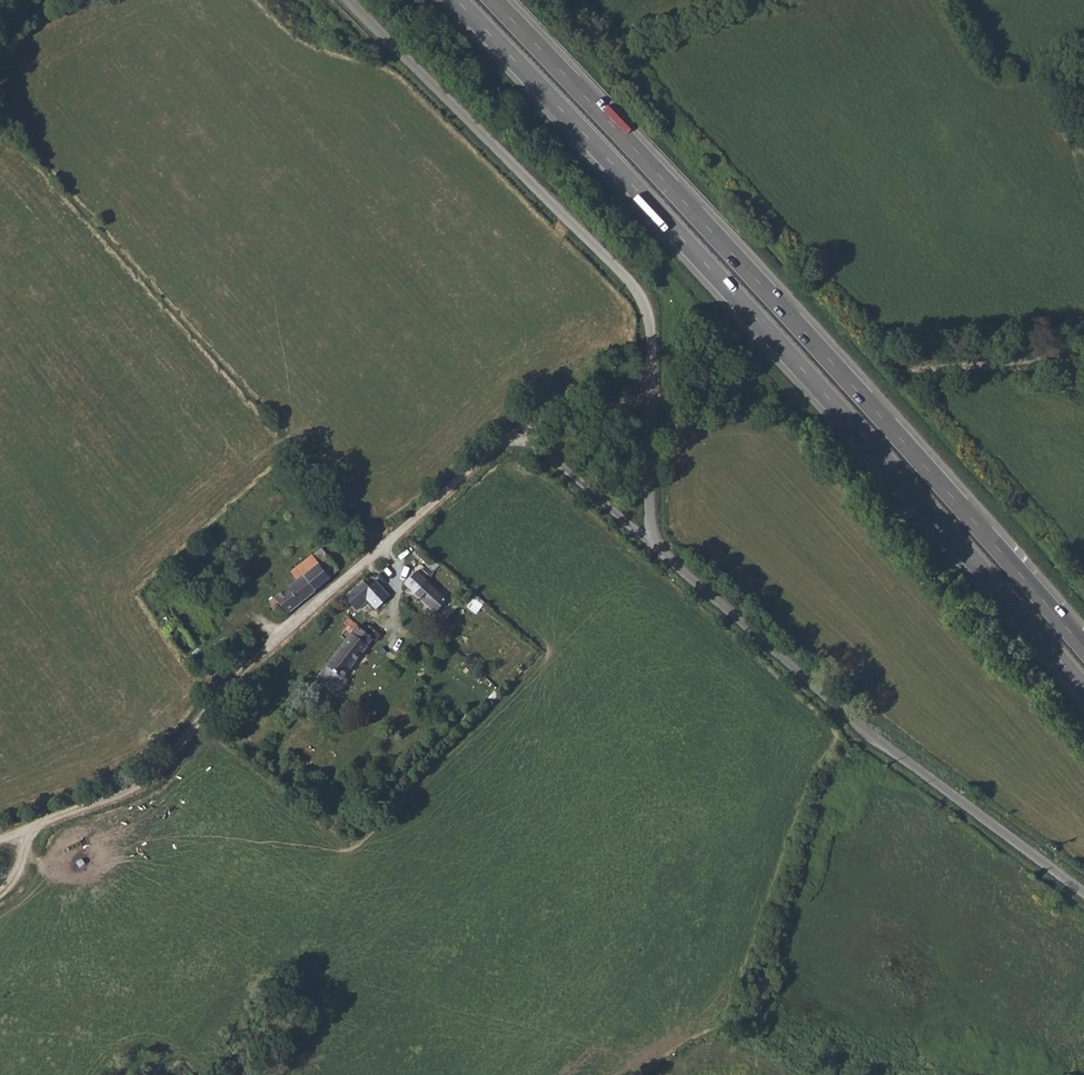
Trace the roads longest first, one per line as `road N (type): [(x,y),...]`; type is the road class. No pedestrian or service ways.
road 1 (trunk): [(456,0),(829,399),(1083,689)]
road 2 (trunk): [(1083,648),(854,387),(493,0)]
road 3 (unclassified): [(1083,893),(860,728),(652,543)]
road 4 (unclassified): [(651,399),(643,297),(348,0)]
road 5 (track): [(0,839),(147,780),(267,647)]
road 6 (unclassified): [(504,440),(267,647)]
road 7 (unclassified): [(652,543),(547,455),(504,440)]
road 8 (unclassified): [(651,399),(556,417),(504,440)]
road 9 (unclassified): [(652,543),(651,399)]

